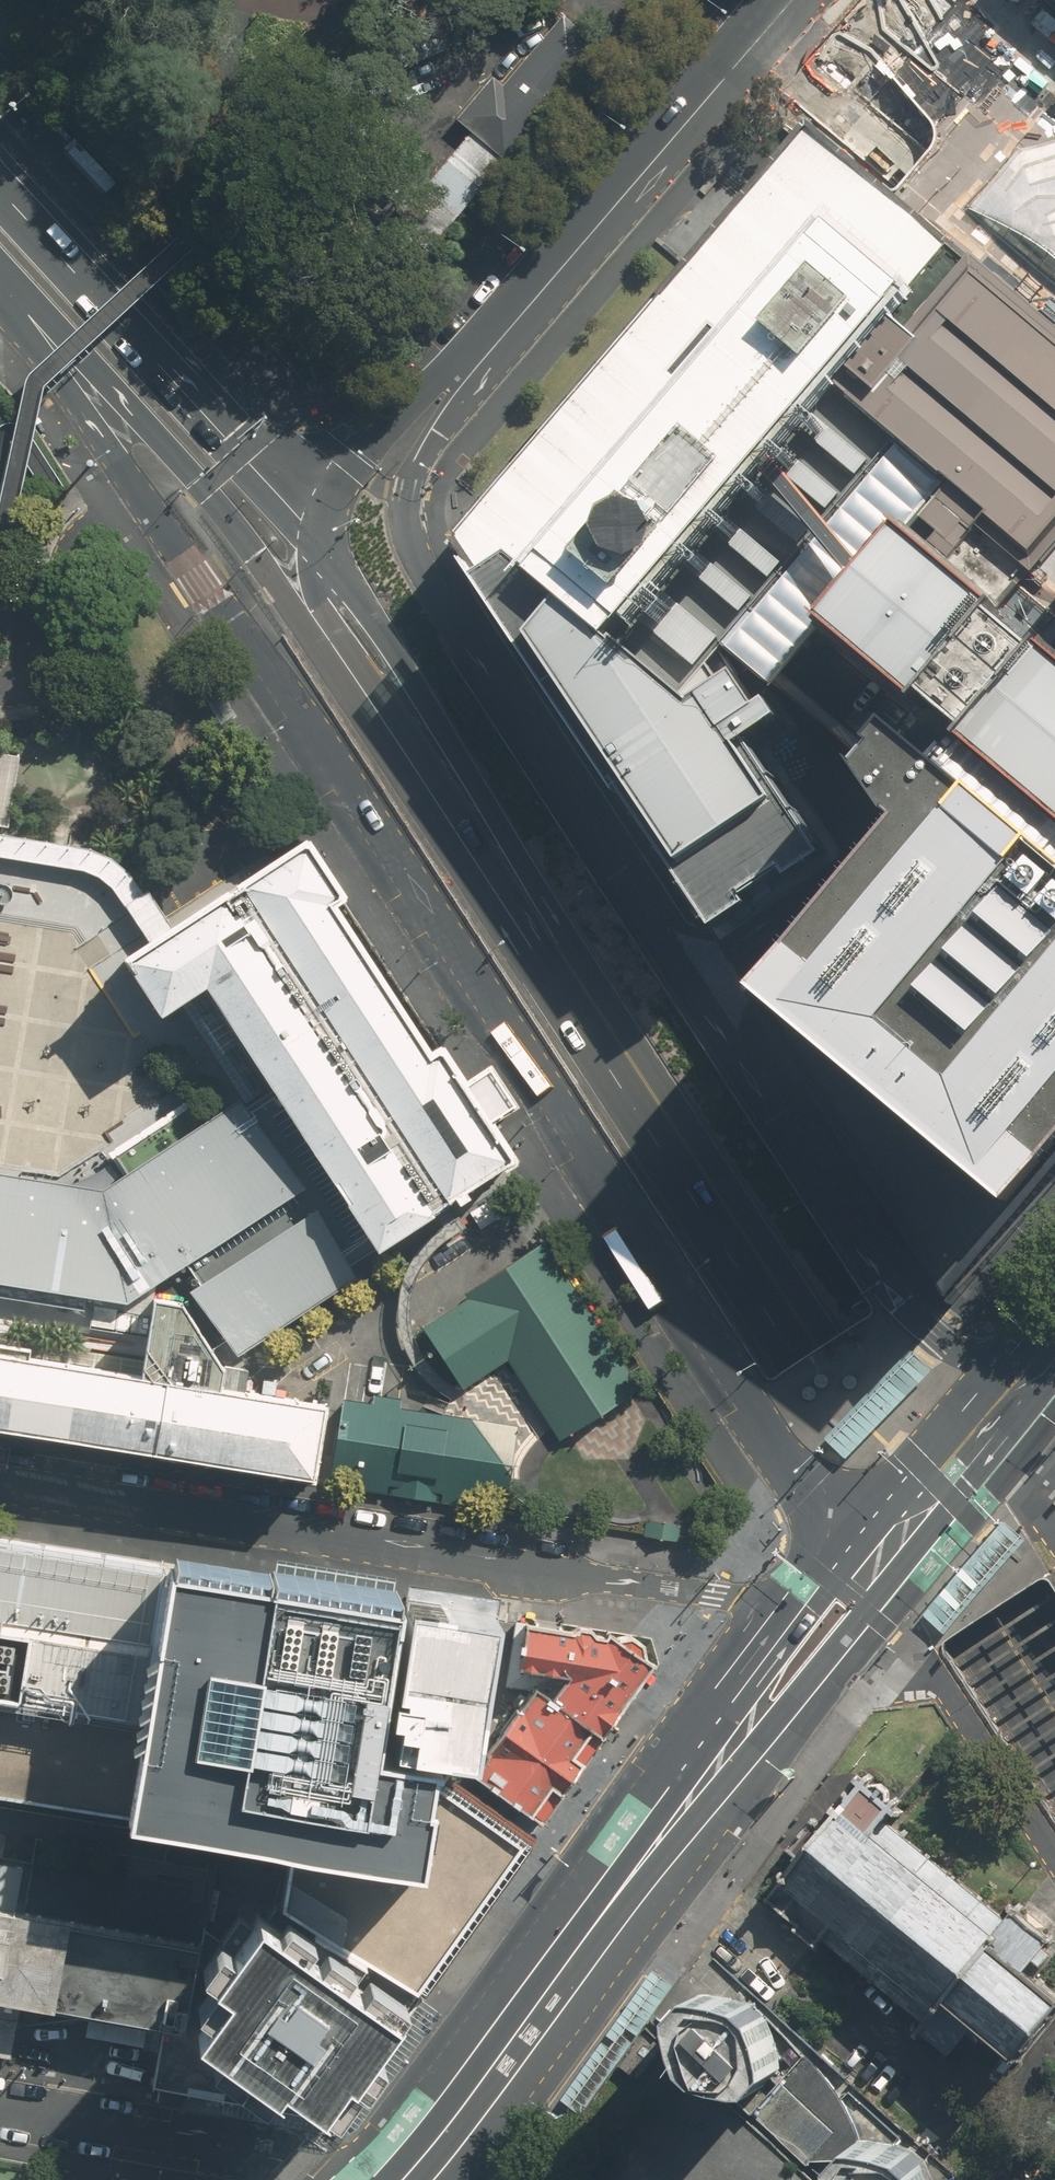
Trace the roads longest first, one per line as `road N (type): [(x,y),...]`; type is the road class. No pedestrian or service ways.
road 1 (secondary): [(863,1575),(24,312)]
road 2 (secondary): [(575,253),(425,456),(410,505),(418,556),(767,1085),(891,1292),(945,1338),(1007,1358),(1048,1359)]
road 3 (secondary): [(302,520),(354,587),(582,961),(1054,1675)]
road 4 (secondary): [(1054,1767),(667,1151),(324,650)]
road 5 (residential): [(0,1480),(797,1615)]
road 6 (secondary): [(403,2179),(713,1772)]
road 7 (secondary): [(324,650),(243,531),(90,368),(24,312)]
road 8 (secondary): [(0,184),(302,520)]
road 9 (unclassified): [(302,520),(407,405),(575,253)]
road 10 (unclassified): [(575,253),(794,0)]
road 11 (residential): [(0,2110),(246,2153),(318,2179)]
road 12 (track): [(575,0),(497,61),(329,169)]
road 13 (secondary): [(863,1575),(1048,1359)]
road 14 (secondary): [(857,1582),(844,1643),(796,1708),(713,1772)]
road 15 (secondary): [(713,1772),(741,1691),(797,1615)]
road 16 (secondary): [(324,650),(300,571),(302,520)]

